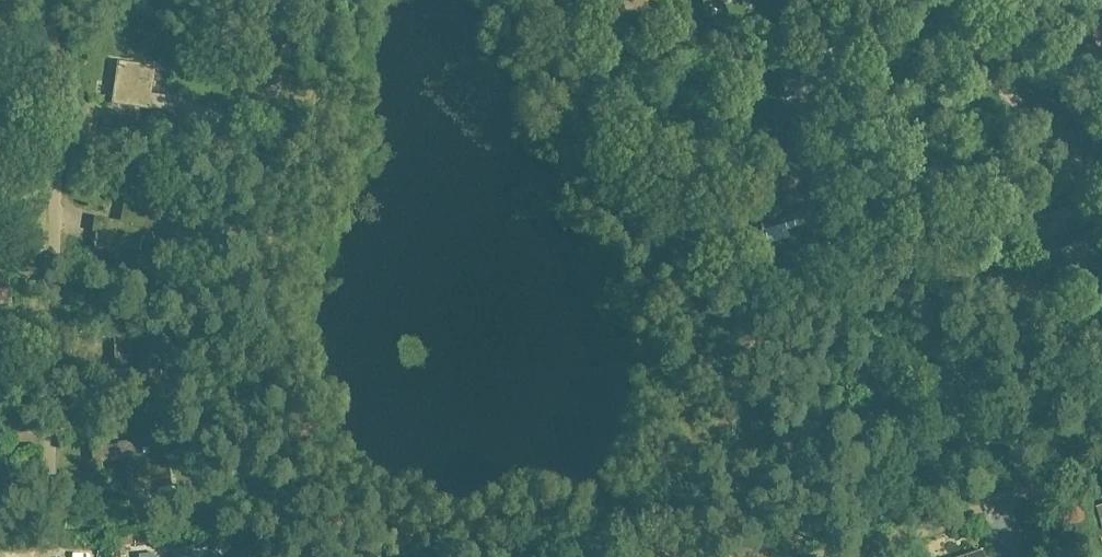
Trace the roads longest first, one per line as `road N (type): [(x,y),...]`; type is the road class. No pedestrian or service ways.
road 1 (track): [(860,0),(925,250),(1034,290),(1055,335),(1081,439),(1071,462),(1020,491),(831,556)]
road 2 (track): [(48,556),(58,127)]
road 3 (track): [(281,0),(275,89),(227,132),(208,142),(179,142),(58,127)]
road 4 (track): [(970,0),(996,75),(1101,177)]
road 5 (track): [(58,127),(60,0)]

